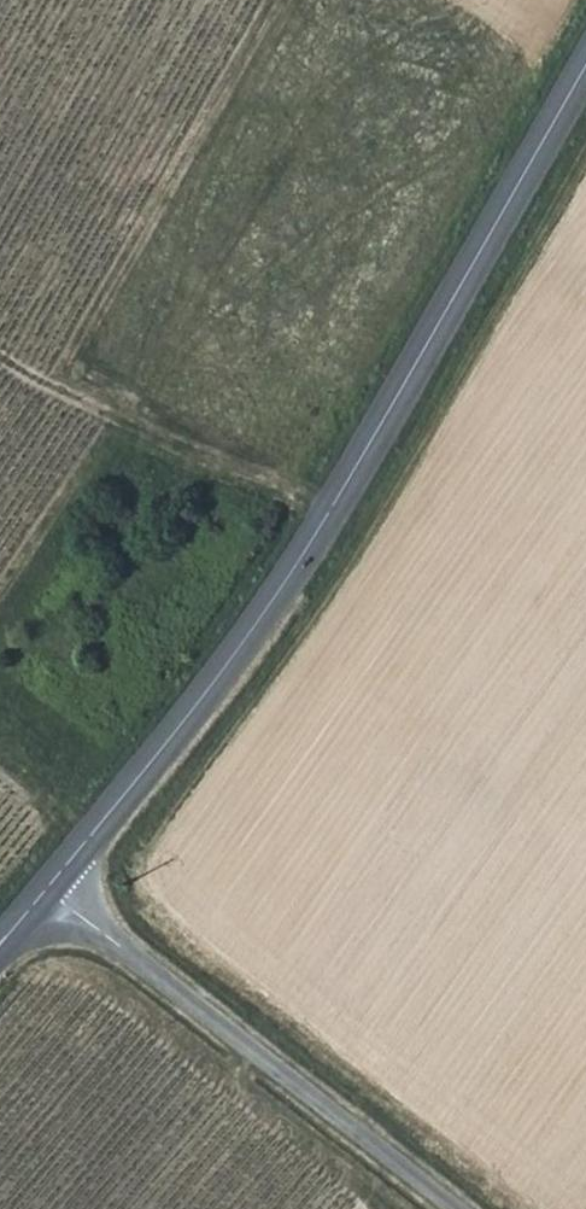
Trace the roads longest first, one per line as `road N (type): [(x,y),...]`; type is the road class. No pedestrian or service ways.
road 1 (secondary): [(585,57),(285,579),(43,893)]
road 2 (unclassified): [(43,893),(451,1208)]
road 3 (track): [(0,354),(73,405),(326,508)]

